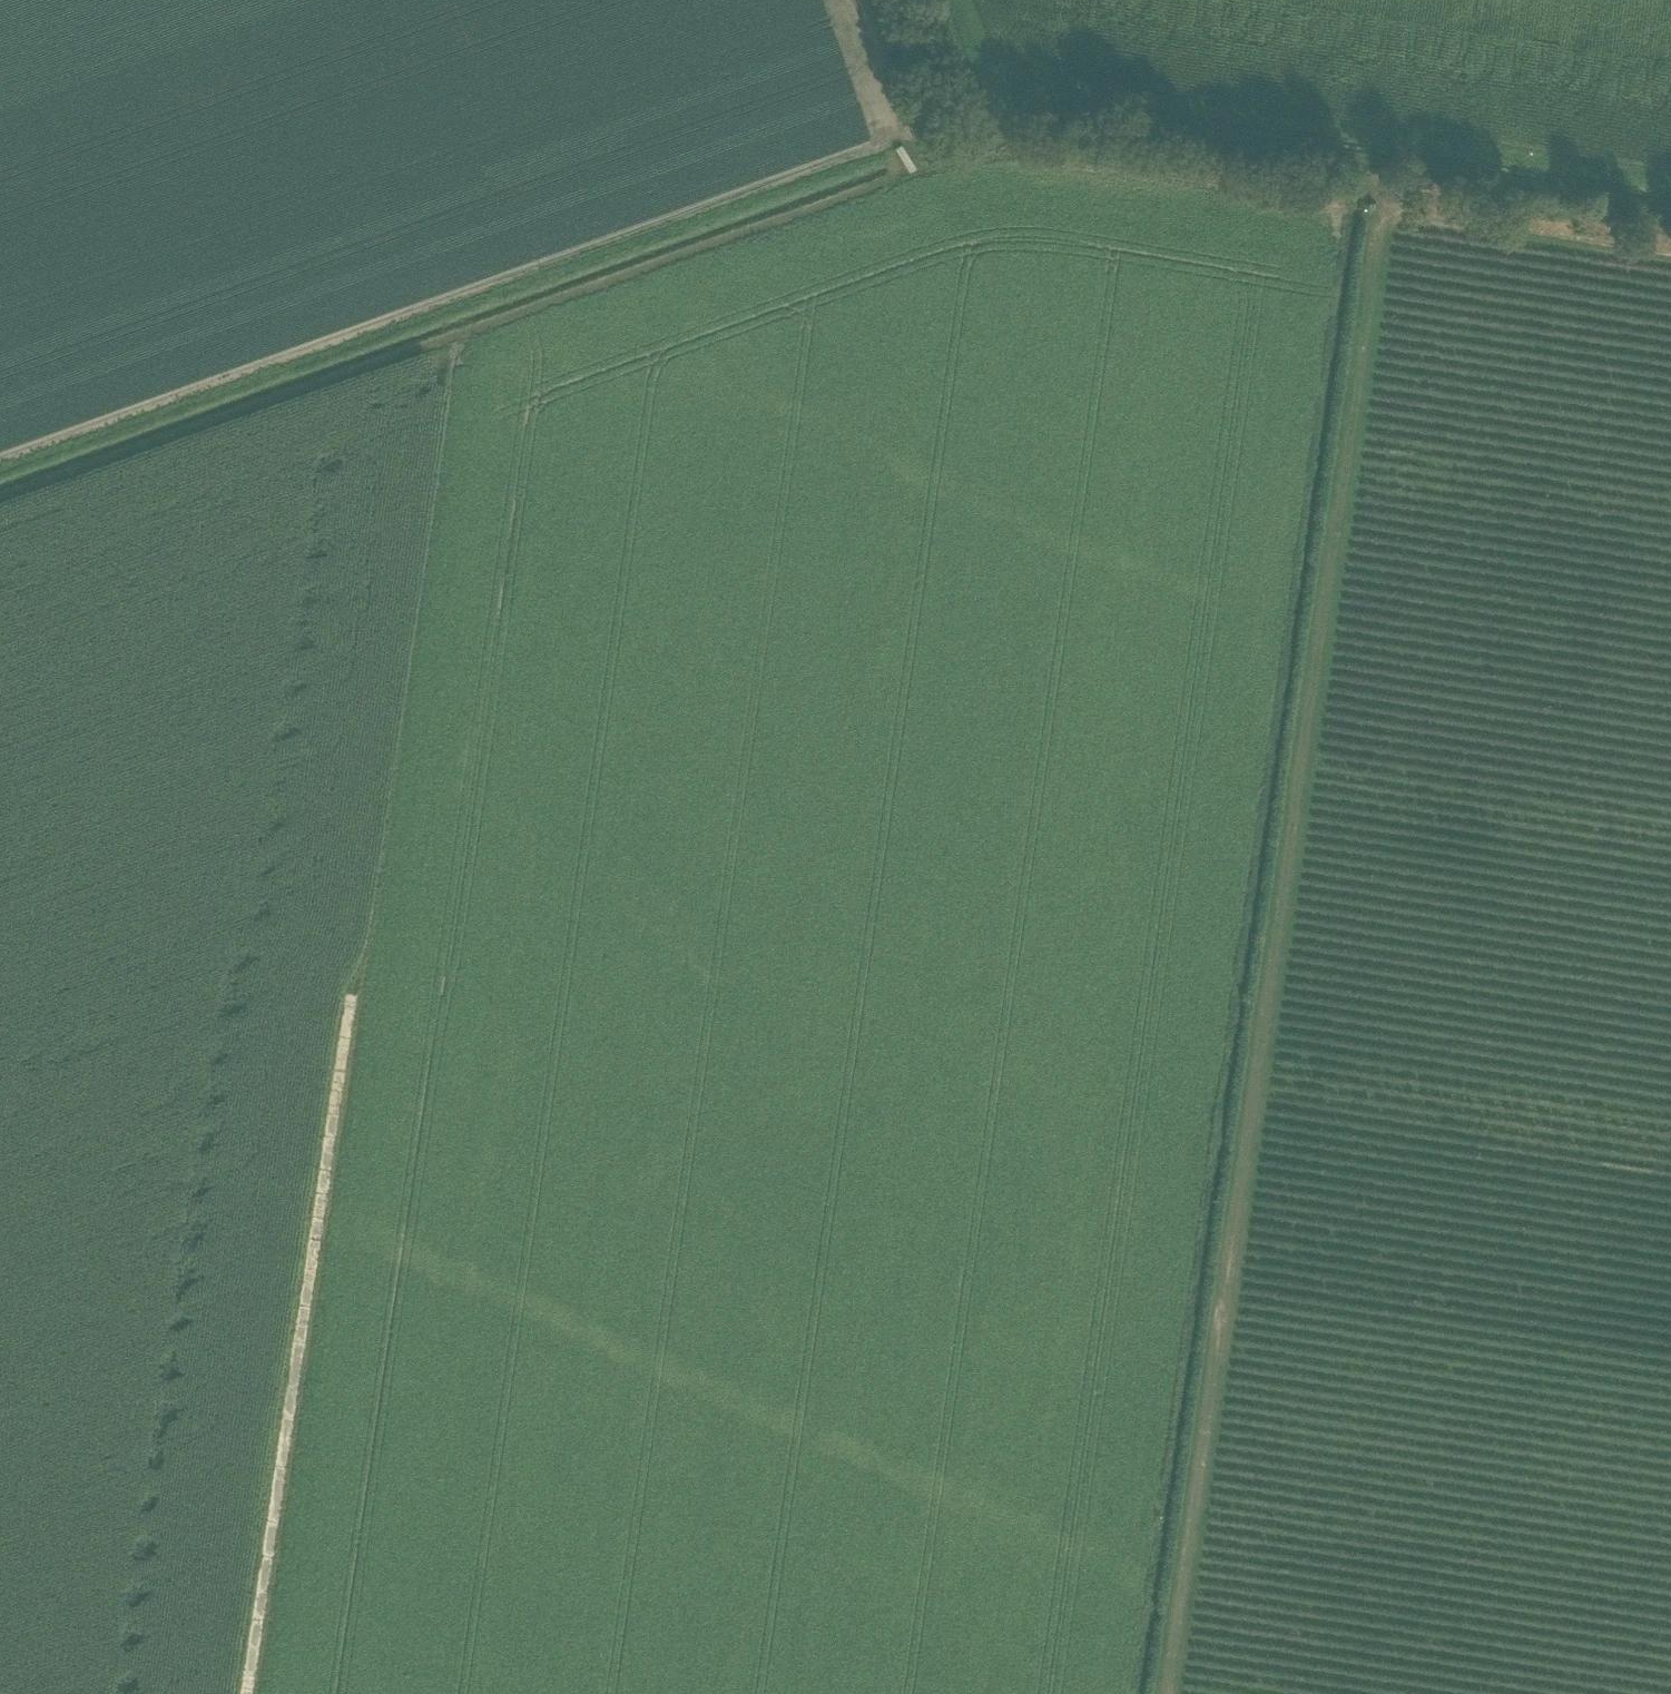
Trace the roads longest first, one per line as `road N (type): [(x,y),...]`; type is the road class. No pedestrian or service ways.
road 1 (track): [(253,1693),(352,1008)]

